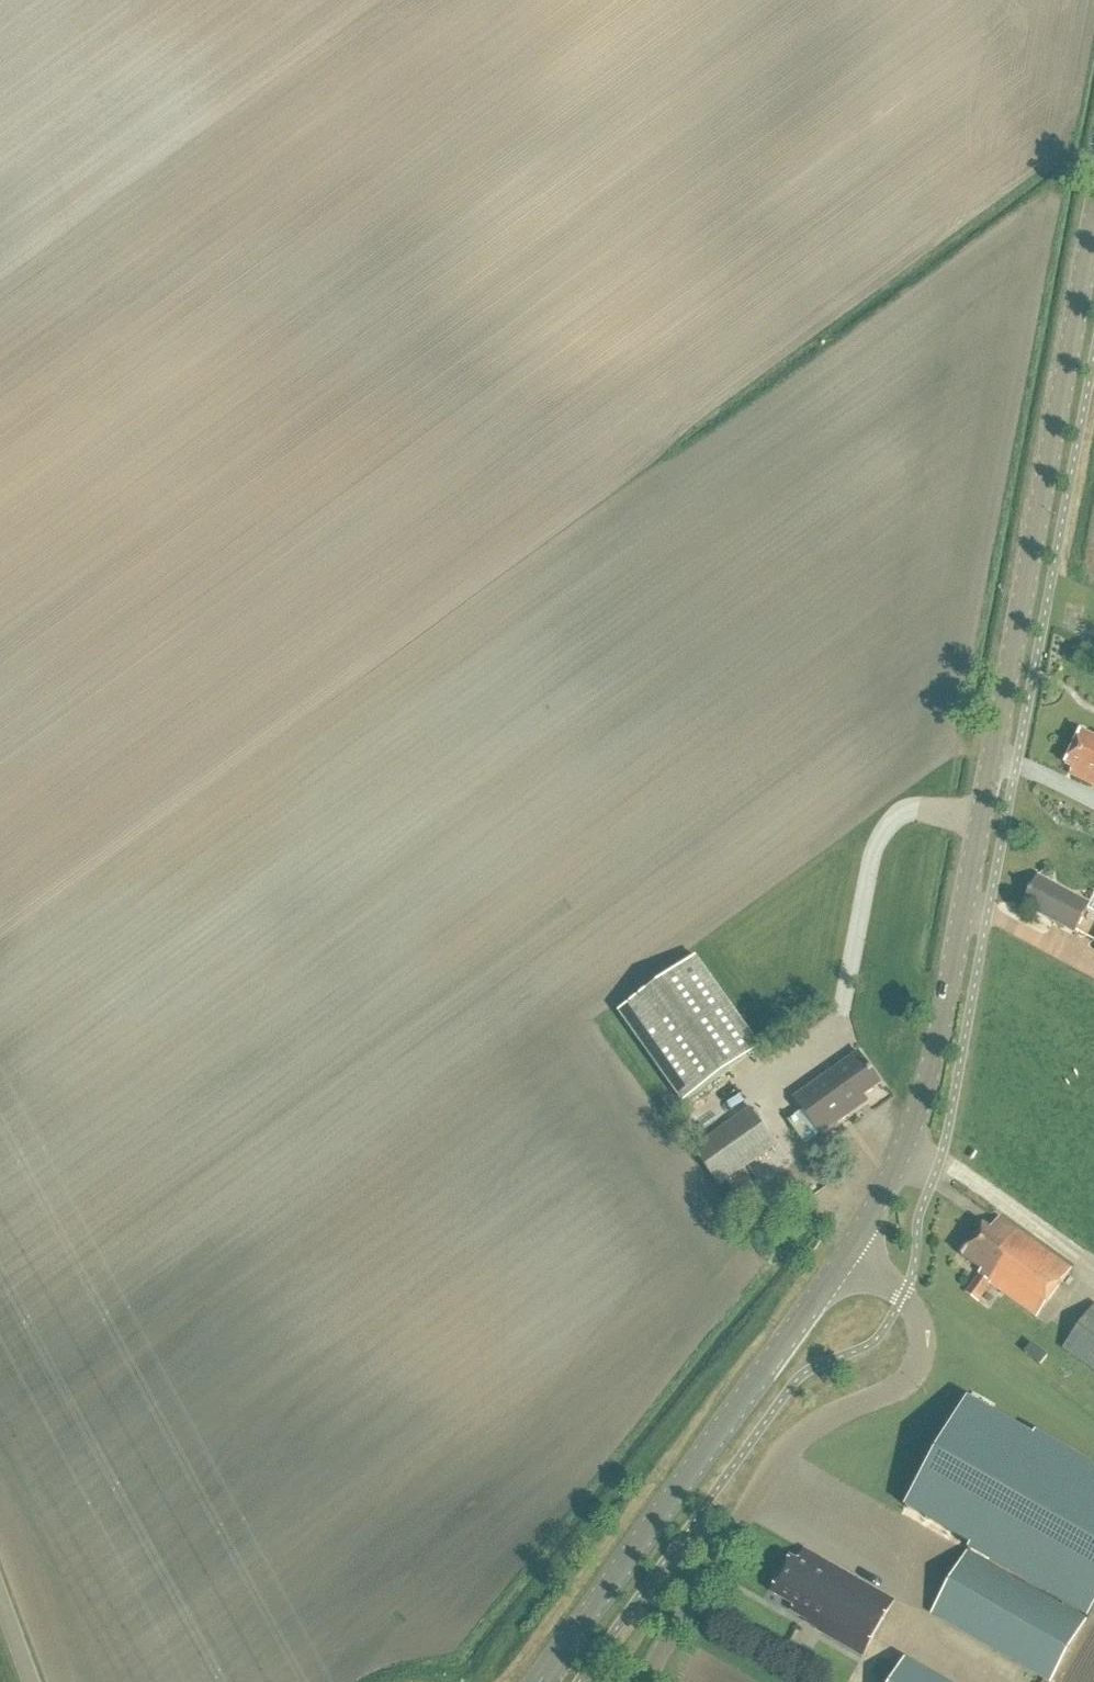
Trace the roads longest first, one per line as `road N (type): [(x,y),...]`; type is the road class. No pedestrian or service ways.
road 1 (secondary): [(844,1259),(888,1178),(933,1058),(1093,197)]
road 2 (unclassified): [(648,1681),(799,1437),(918,1369),(925,1325),(902,1296),(844,1259)]
road 3 (secondary): [(538,1681),(844,1259)]

